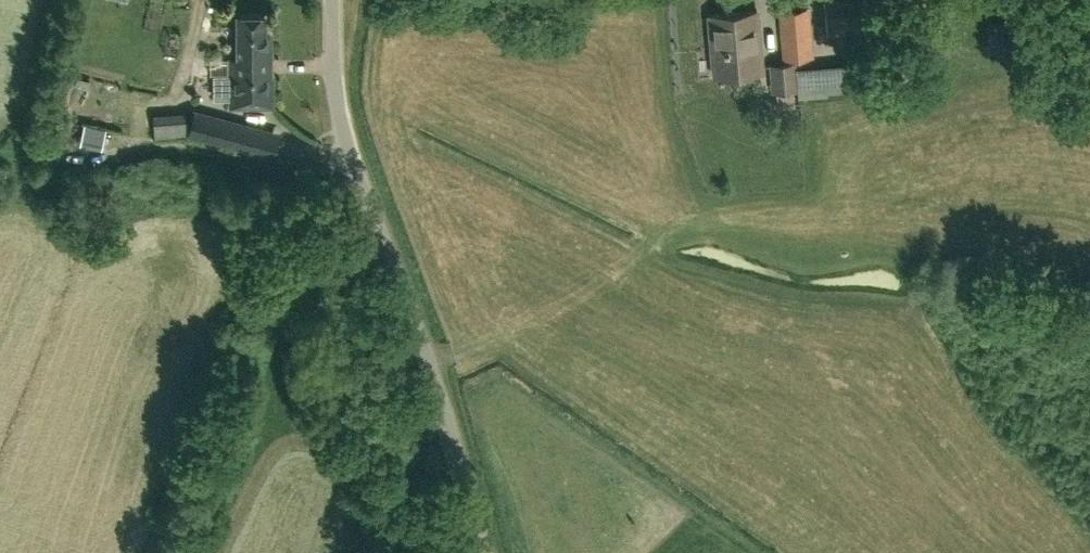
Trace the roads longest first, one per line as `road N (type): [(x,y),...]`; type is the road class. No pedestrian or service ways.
road 1 (unclassified): [(480,552),(344,128),(333,0)]

